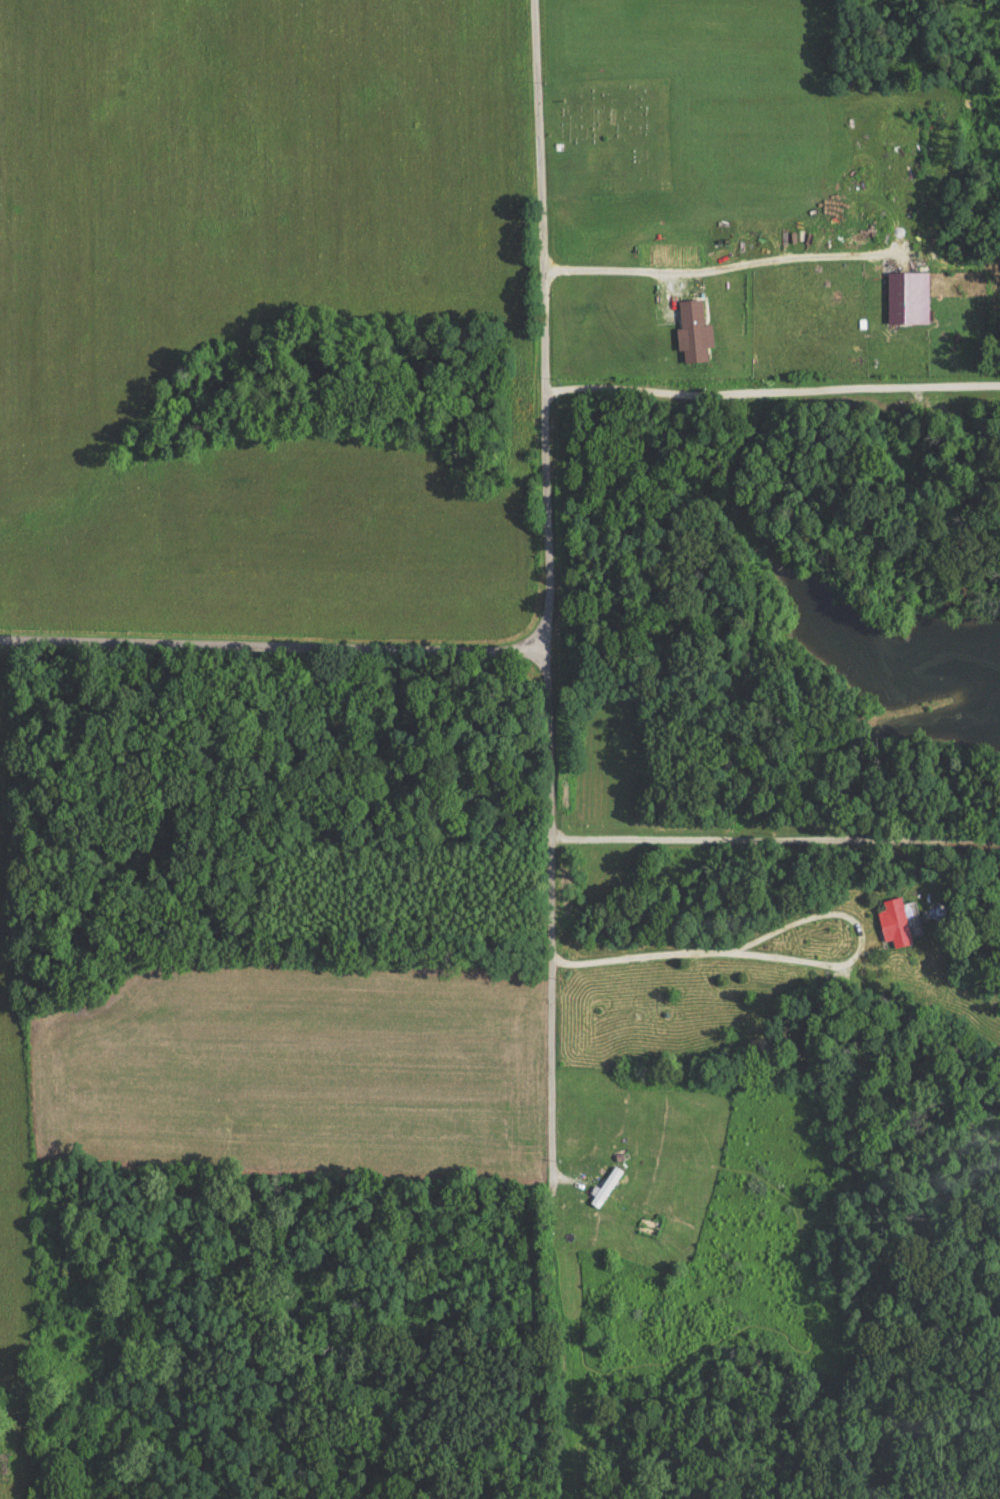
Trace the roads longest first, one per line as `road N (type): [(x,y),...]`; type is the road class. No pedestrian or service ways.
road 1 (residential): [(555,1172),(533,0)]
road 2 (residential): [(0,637),(402,646)]
road 3 (residential): [(551,991),(791,992)]
road 4 (residential): [(548,647),(402,646)]

